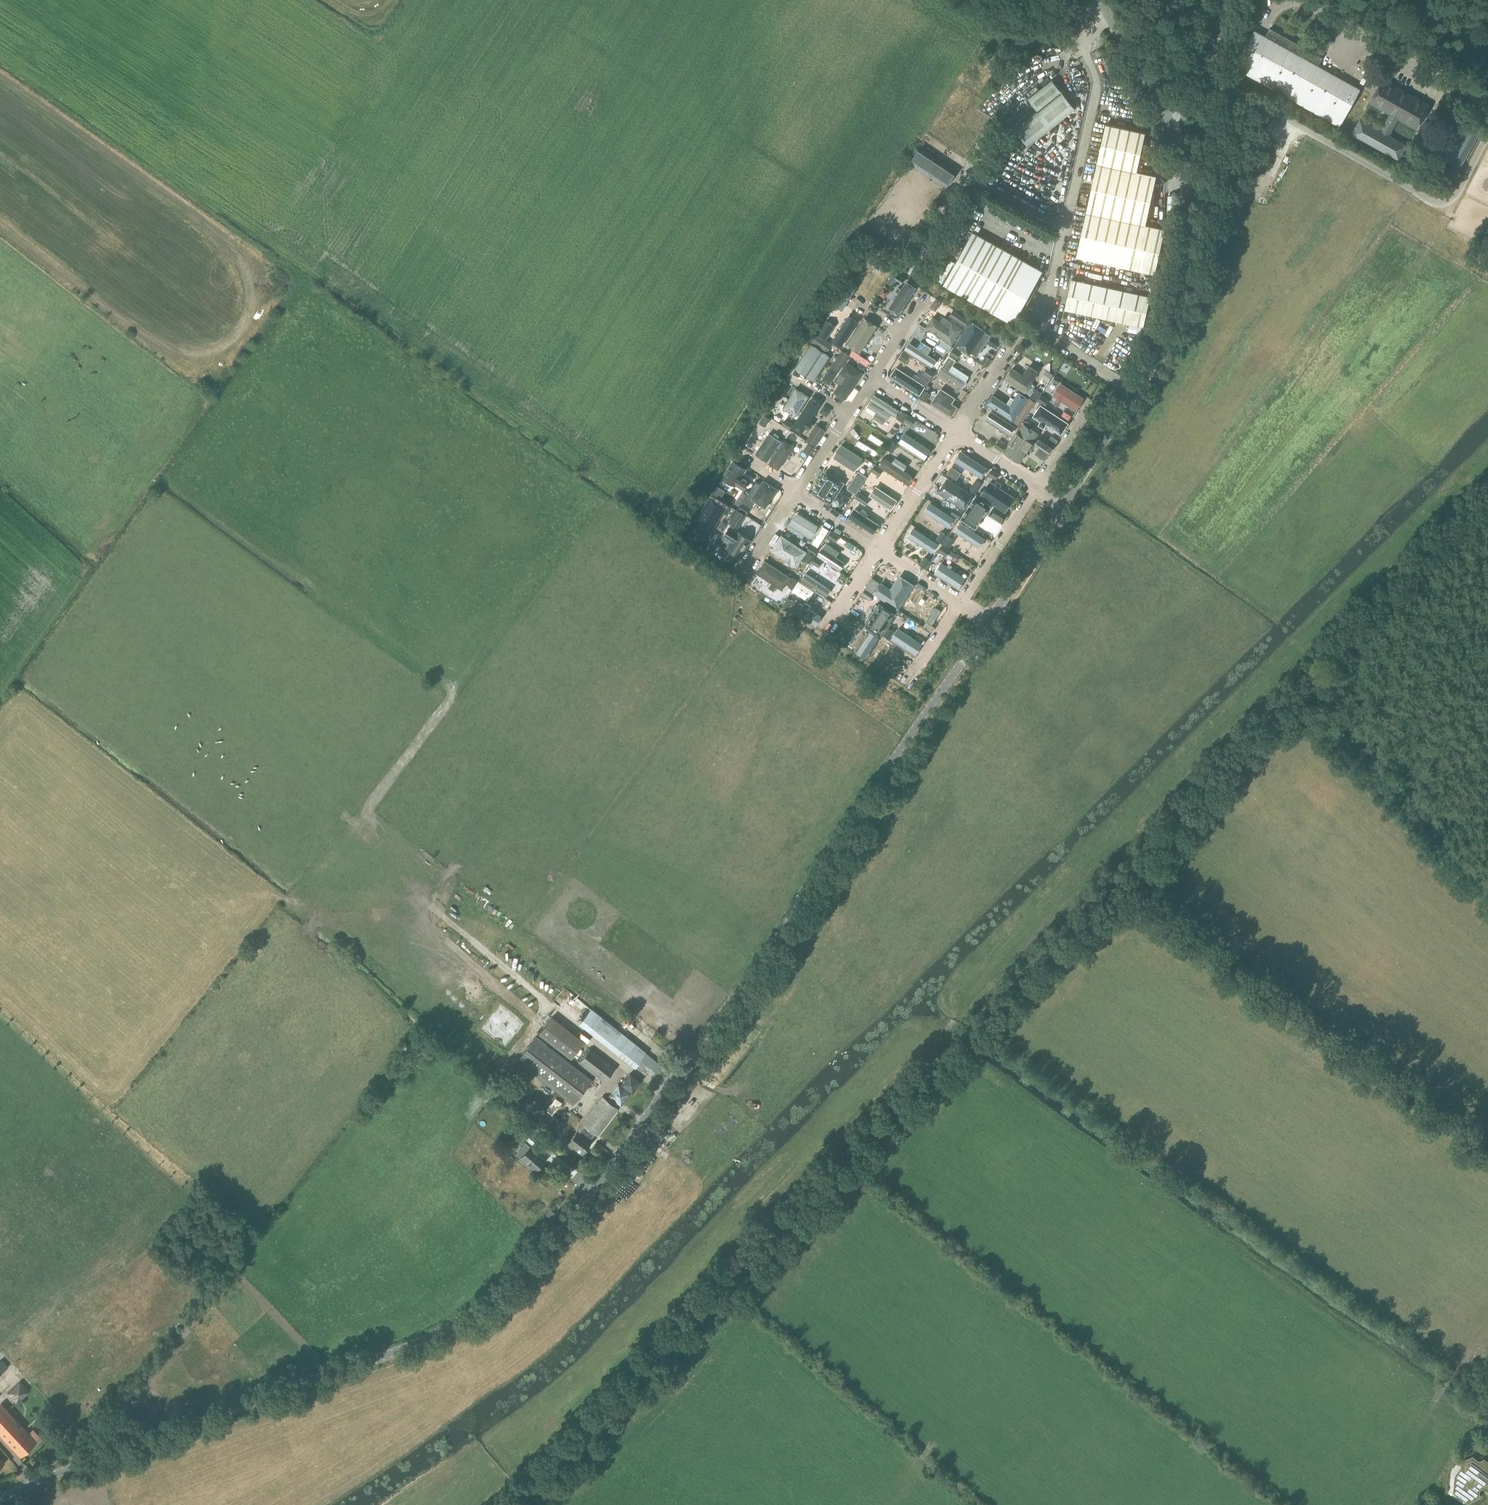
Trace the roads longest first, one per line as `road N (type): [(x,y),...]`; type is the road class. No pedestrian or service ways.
road 1 (track): [(507,1504),(1487,484)]
road 2 (unclassified): [(3,1496),(368,1364),(498,1287),(574,1212),(708,1030),(988,622)]
road 3 (unclassified): [(1110,17),(1086,40),(1095,81),(1044,319),(1049,334),(1136,392)]
road 4 (unclassified): [(1136,392),(1183,289),(1192,202),(1168,118),(1110,17)]
road 5 (residential): [(878,551),(955,433)]
road 6 (residential): [(960,604),(1035,488)]
road 7 (unclassified): [(988,622),(1062,506)]
road 8 (unclassified): [(1062,506),(1136,392)]

